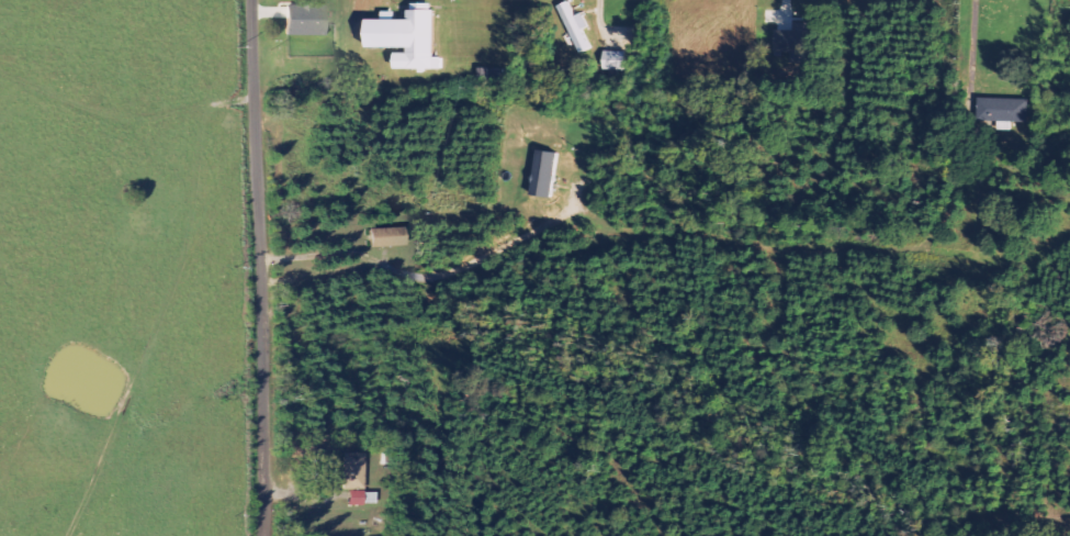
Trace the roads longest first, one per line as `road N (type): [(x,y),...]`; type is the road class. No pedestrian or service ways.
road 1 (residential): [(258,535),(252,0)]

